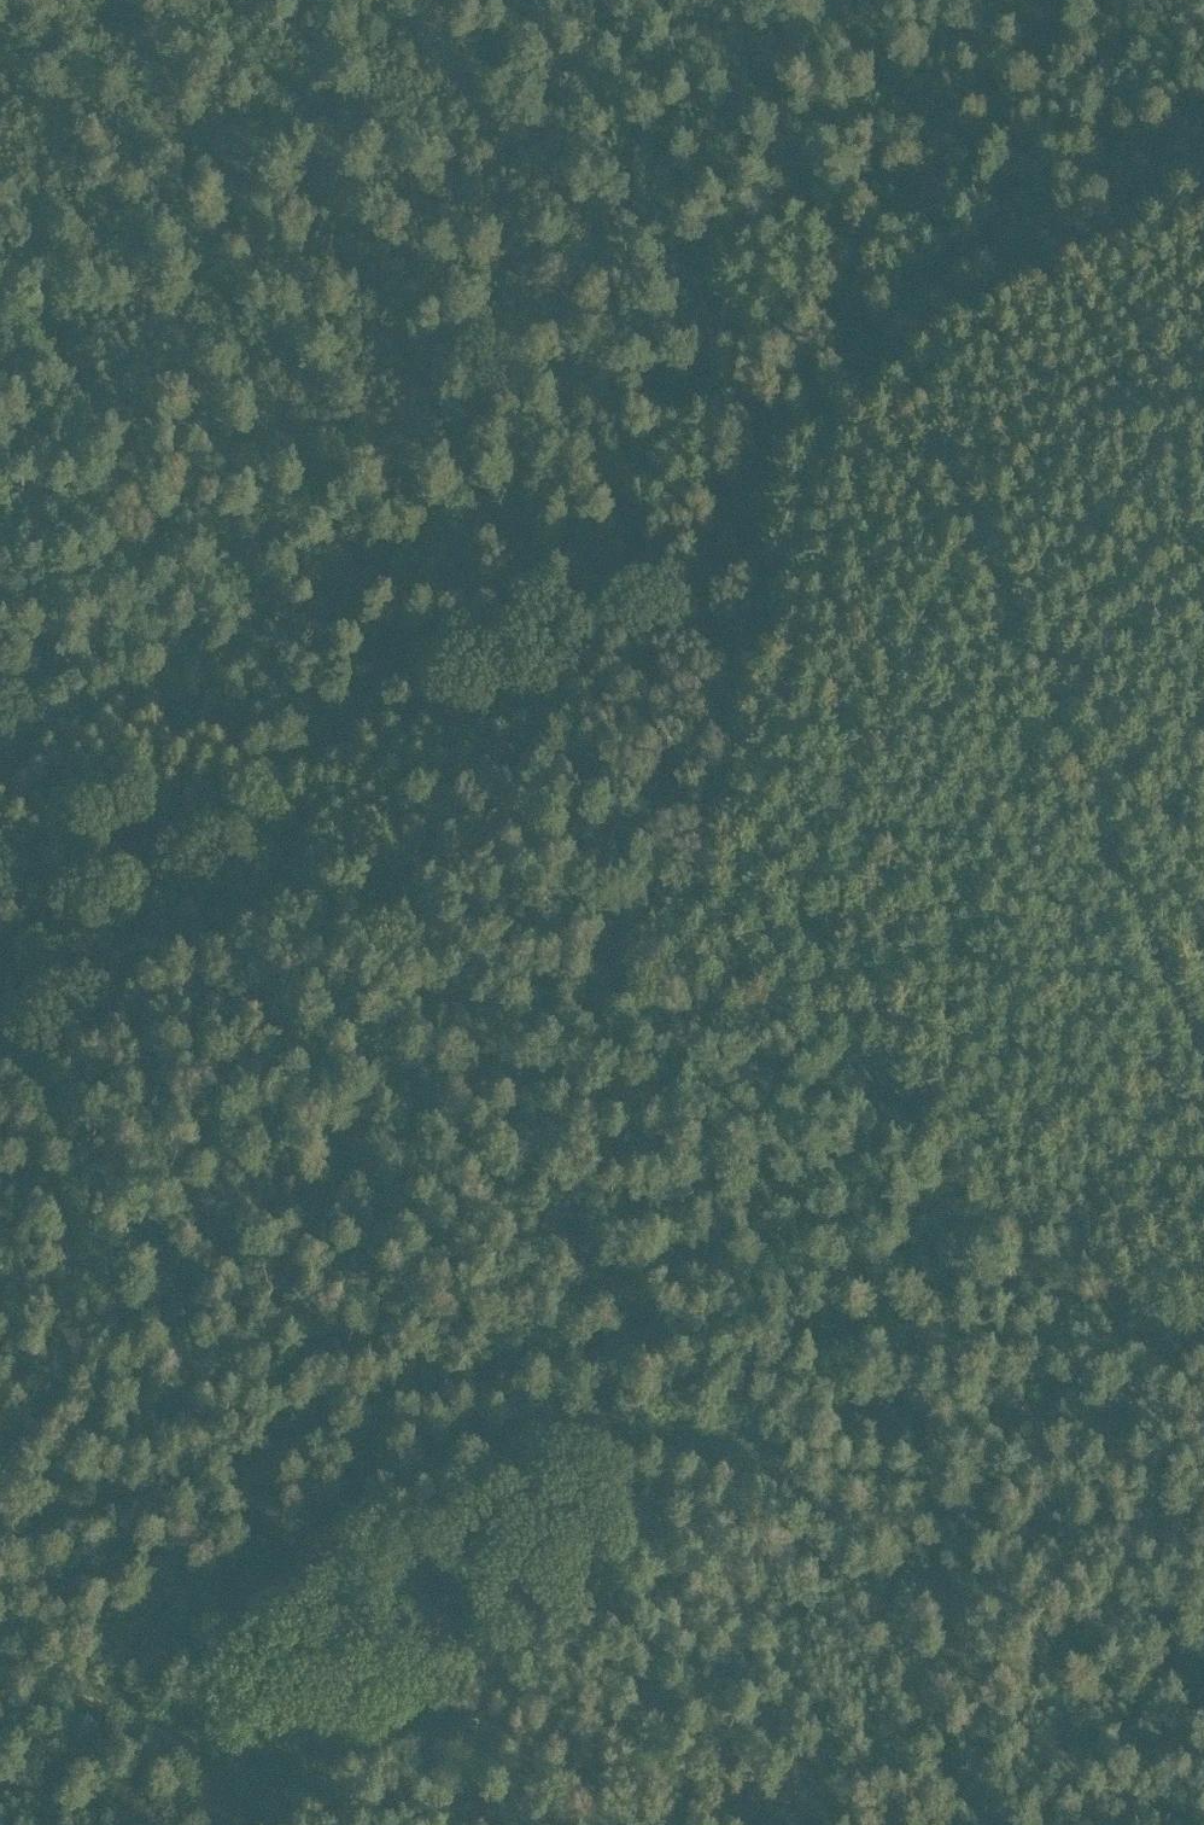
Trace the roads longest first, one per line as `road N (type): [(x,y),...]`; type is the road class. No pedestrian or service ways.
road 1 (track): [(1203,1100),(1035,723)]
road 2 (track): [(0,1719),(138,1749),(168,1778),(190,1824)]

